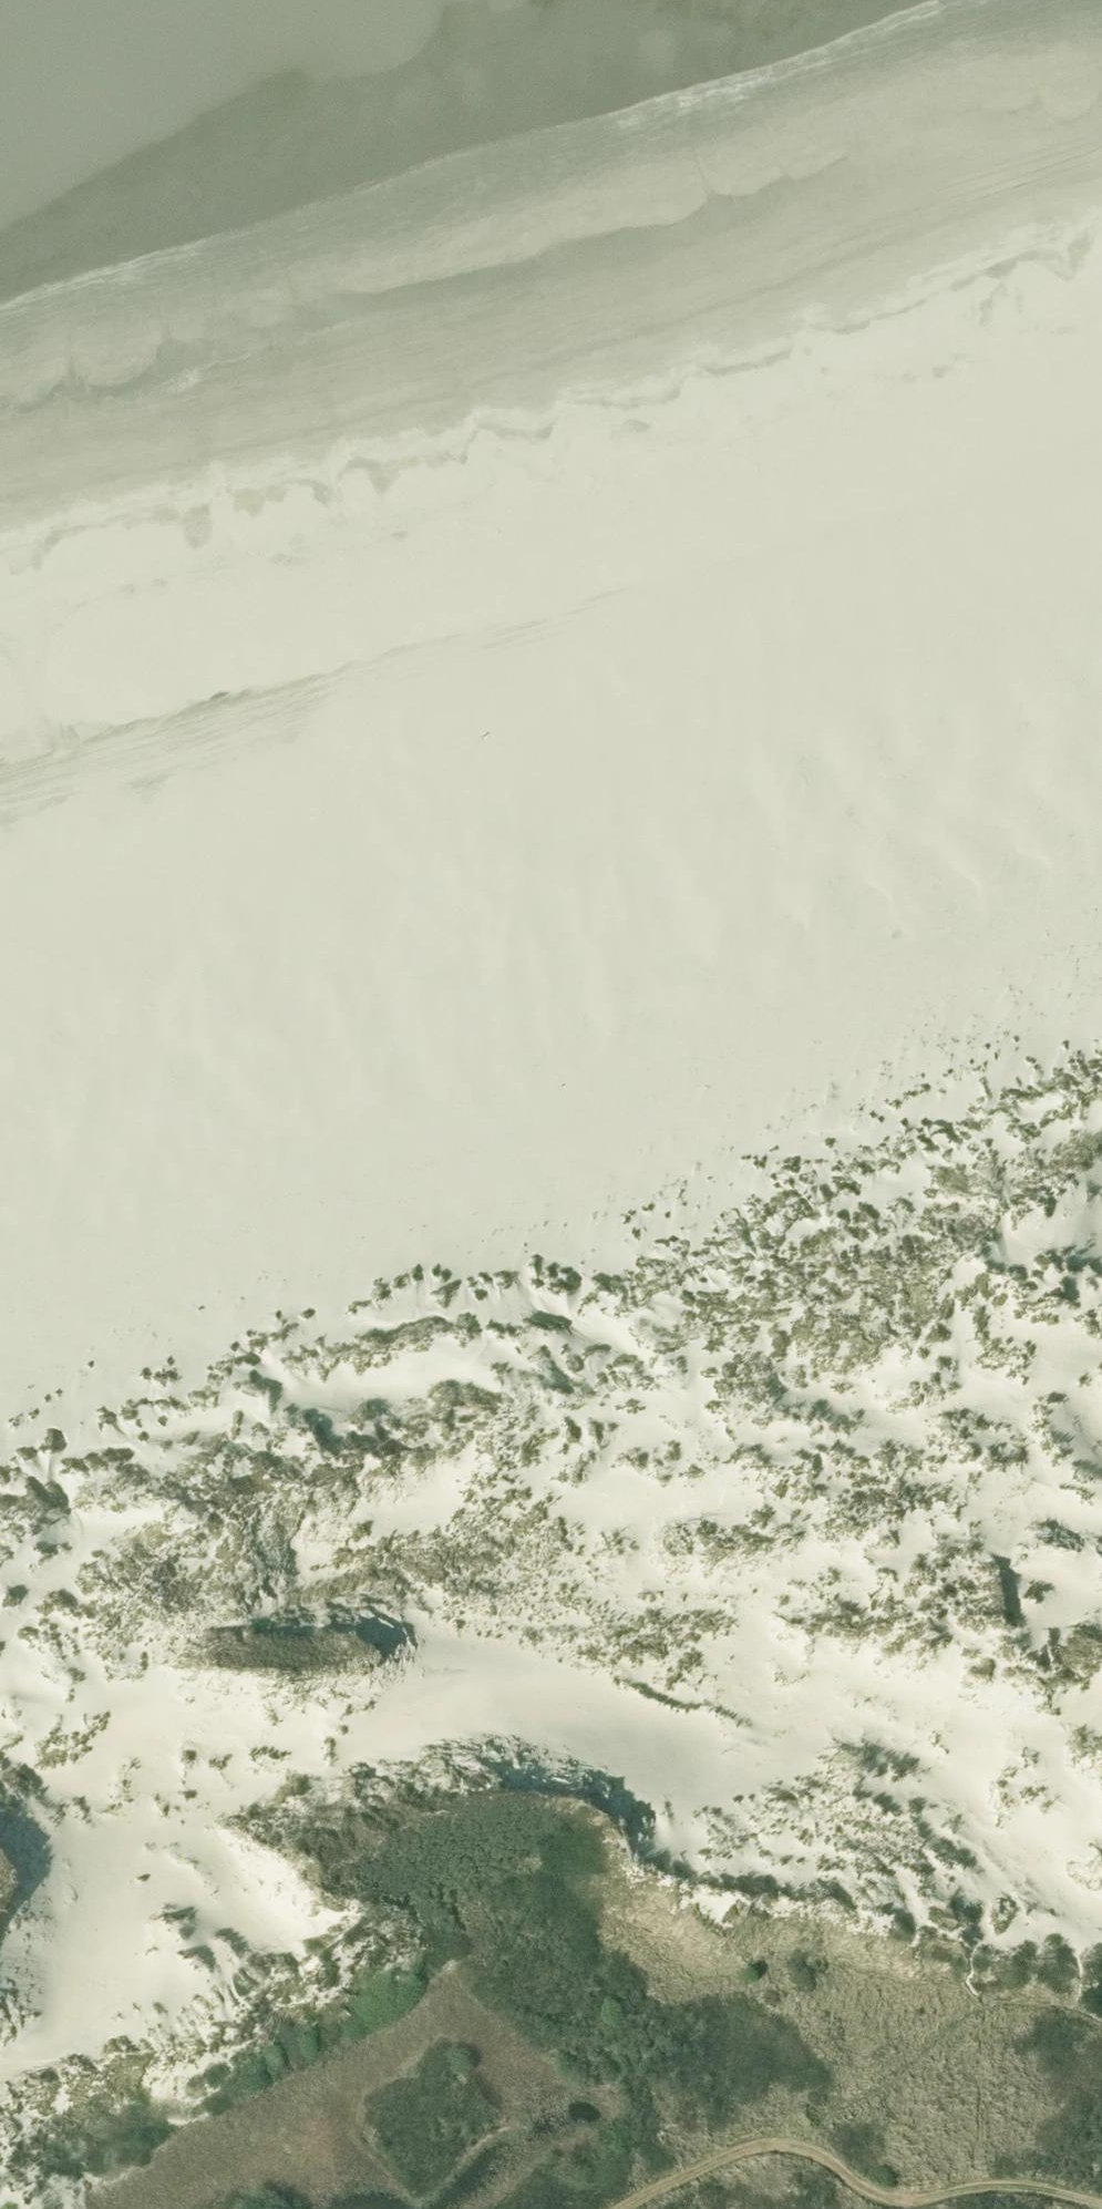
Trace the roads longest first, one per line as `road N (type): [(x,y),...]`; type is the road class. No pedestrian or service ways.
road 1 (track): [(1101,2205),(1046,2191),(951,2189),(882,2199),(801,2143),(754,2139)]
road 2 (track): [(615,2208),(754,2139)]

